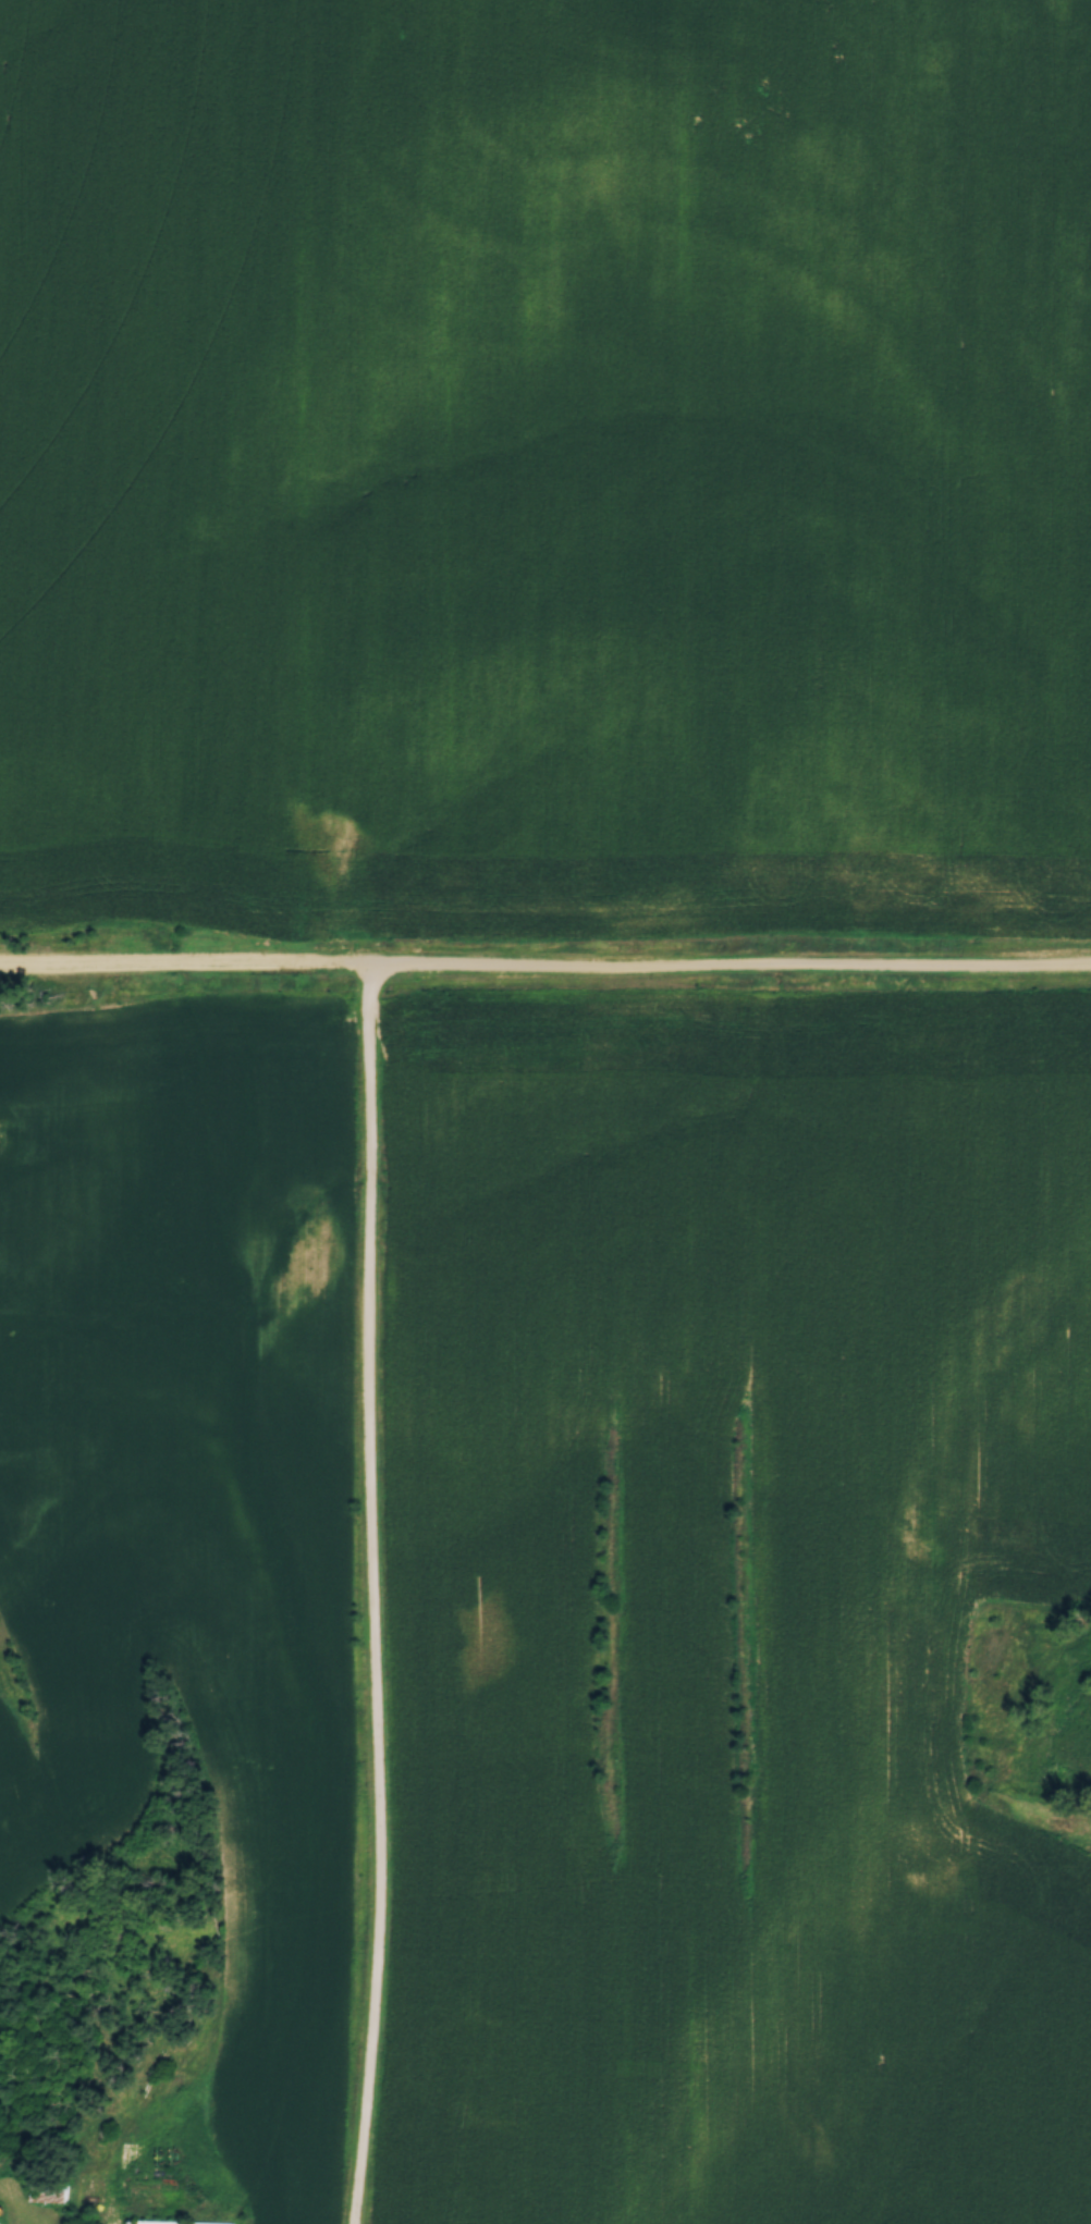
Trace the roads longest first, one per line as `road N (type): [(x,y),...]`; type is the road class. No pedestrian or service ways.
road 1 (residential): [(353,2223),(376,1819),(365,1391),(368,964)]
road 2 (residential): [(1090,965),(0,967)]

